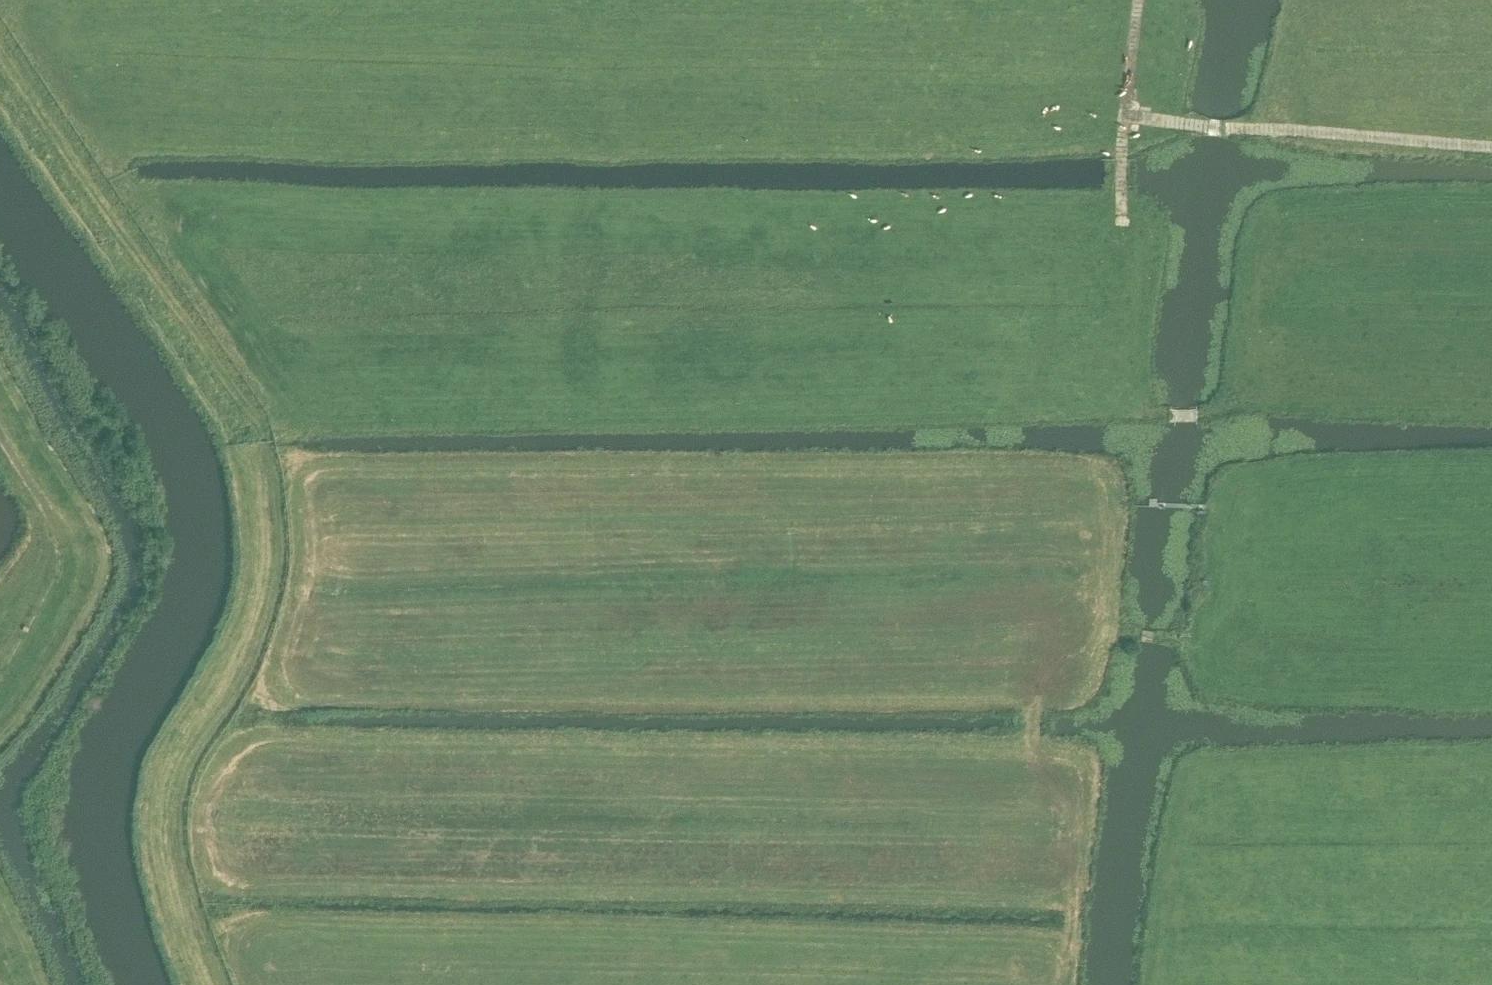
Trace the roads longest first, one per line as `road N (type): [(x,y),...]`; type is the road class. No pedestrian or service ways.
road 1 (track): [(1491,148),(1126,118),(1138,0)]

